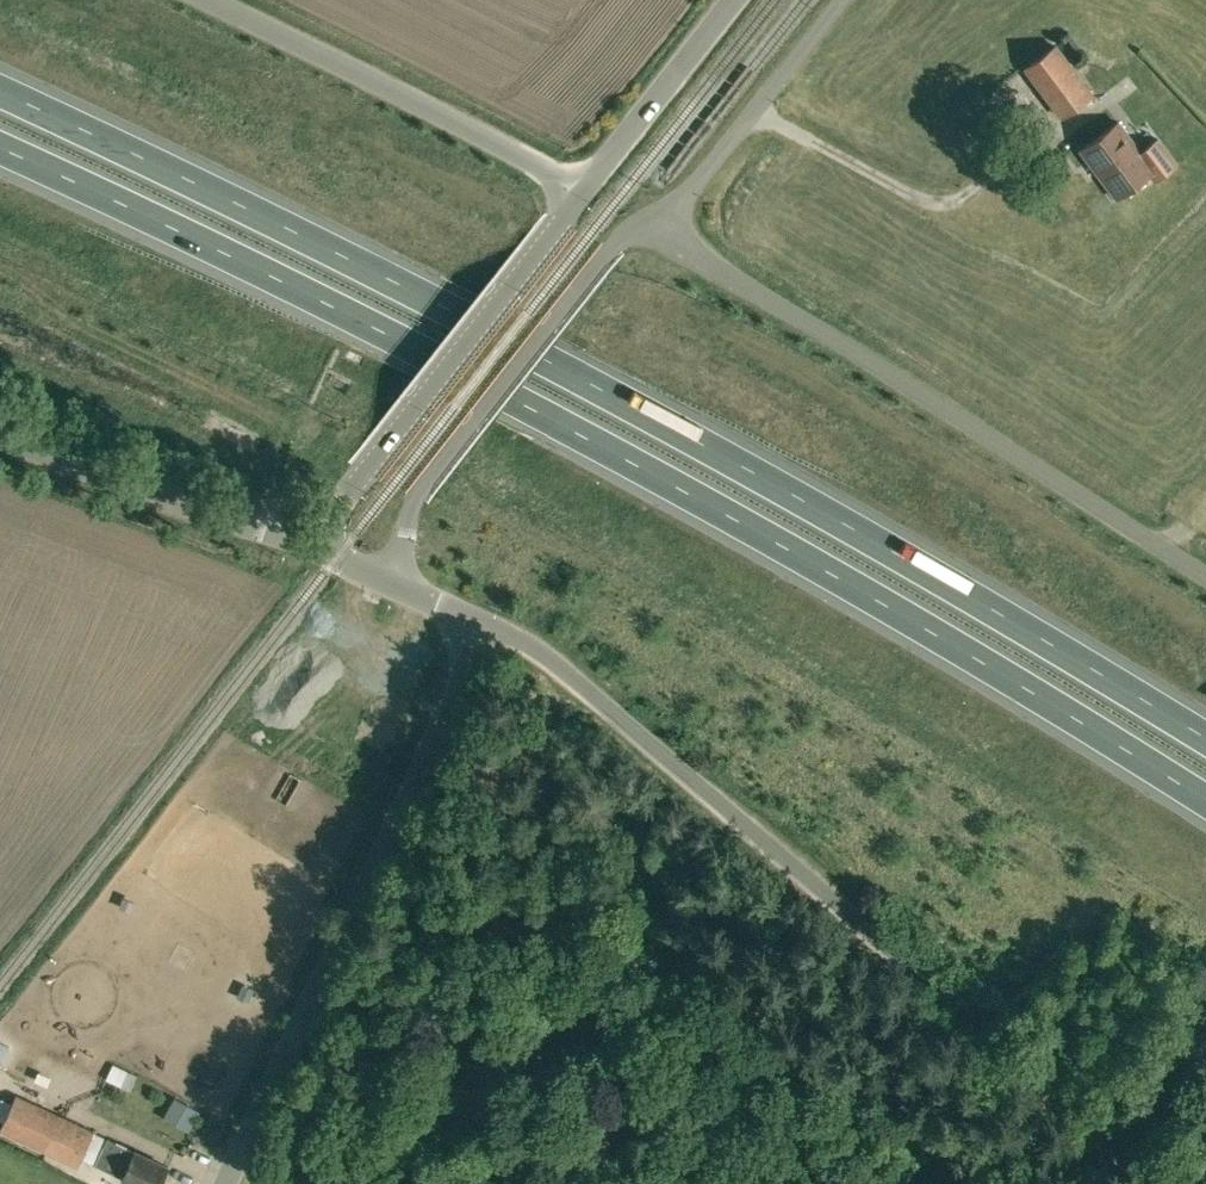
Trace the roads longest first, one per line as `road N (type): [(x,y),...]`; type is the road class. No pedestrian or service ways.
road 1 (trunk): [(0,148),(623,452),(1205,797)]
road 2 (trunk): [(1205,735),(645,408),(385,272),(0,90)]
road 3 (unclassified): [(1136,1183),(486,634)]
road 4 (unclassified): [(661,224),(687,249),(1205,577)]
road 5 (unclassified): [(228,1183),(486,634)]
road 6 (unclassified): [(387,576),(402,555),(416,495),(549,324),(611,247),(661,224)]
road 7 (unclassified): [(309,543),(580,191)]
road 8 (unclassified): [(580,191),(212,0)]
road 9 (unclassified): [(309,543),(0,439)]
road 10 (unclassified): [(580,191),(731,0)]
road 11 (unclassified): [(661,224),(754,107)]

